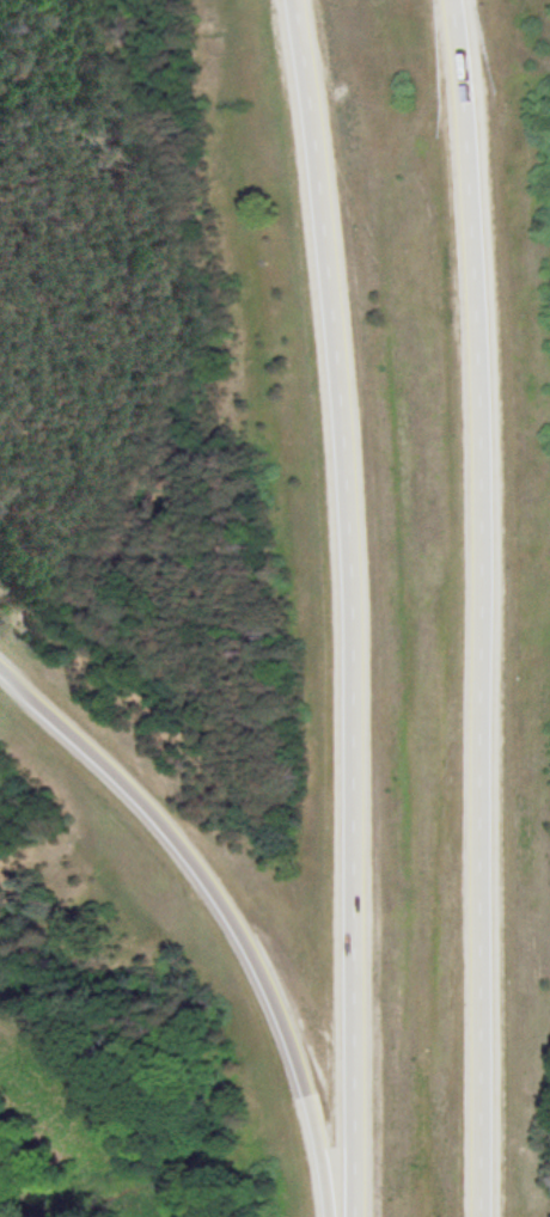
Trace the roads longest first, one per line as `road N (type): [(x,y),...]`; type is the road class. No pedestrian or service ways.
road 1 (motorway): [(290,0),(320,170),(347,438),(356,772),(355,1216)]
road 2 (motorway): [(485,1216),(483,424),(454,0)]
road 3 (motorway): [(0,666),(127,785),(240,940),(300,1083),(328,1216)]

